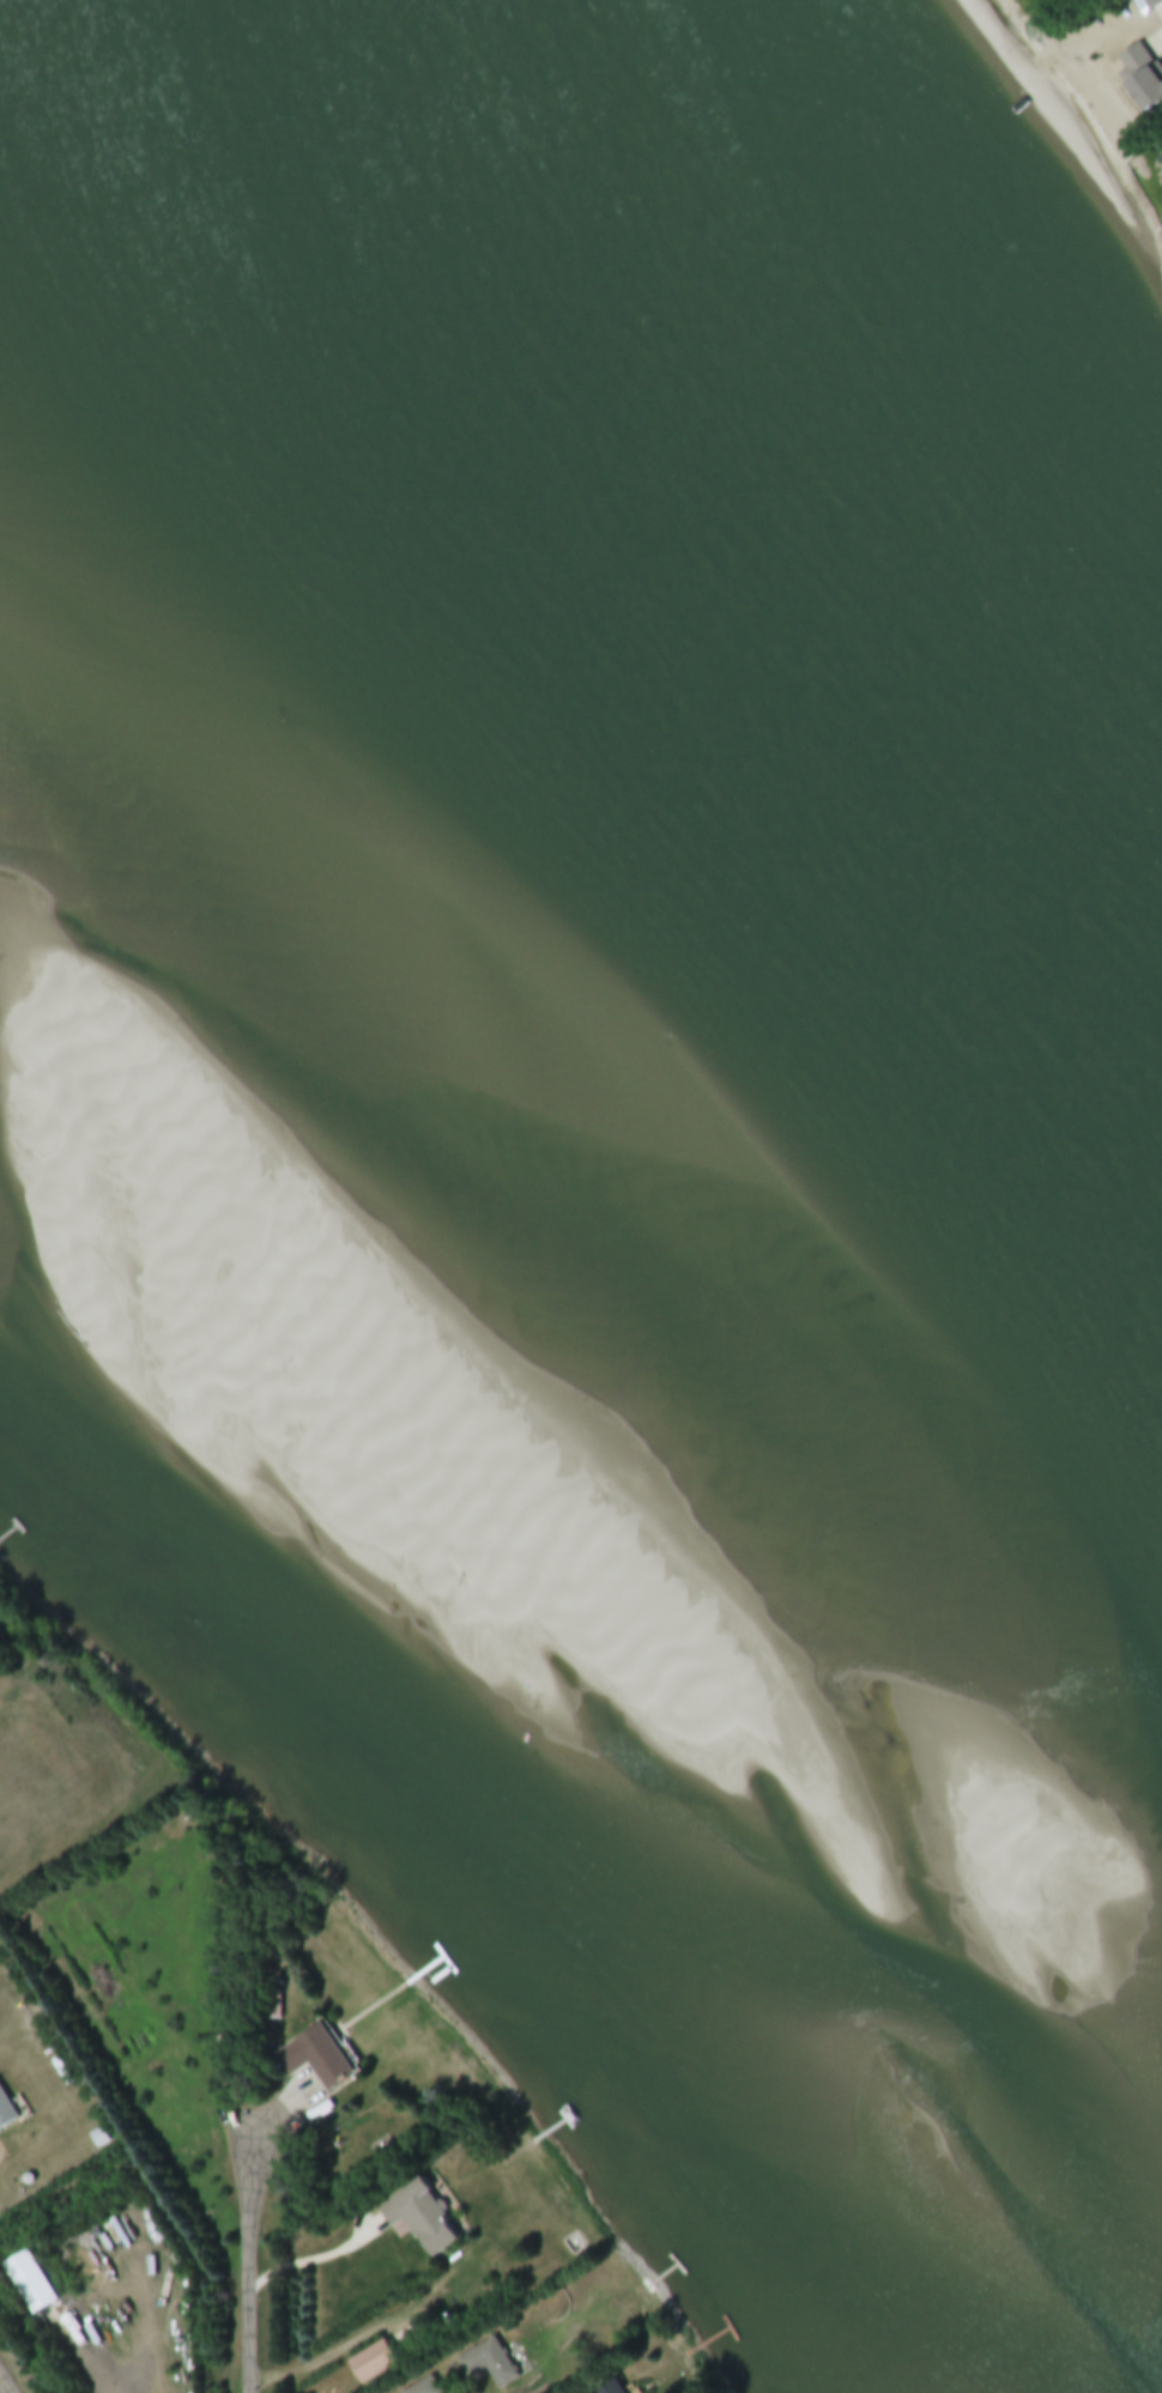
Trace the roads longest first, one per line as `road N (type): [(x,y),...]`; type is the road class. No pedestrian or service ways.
road 1 (residential): [(253,2392),(242,2131)]

